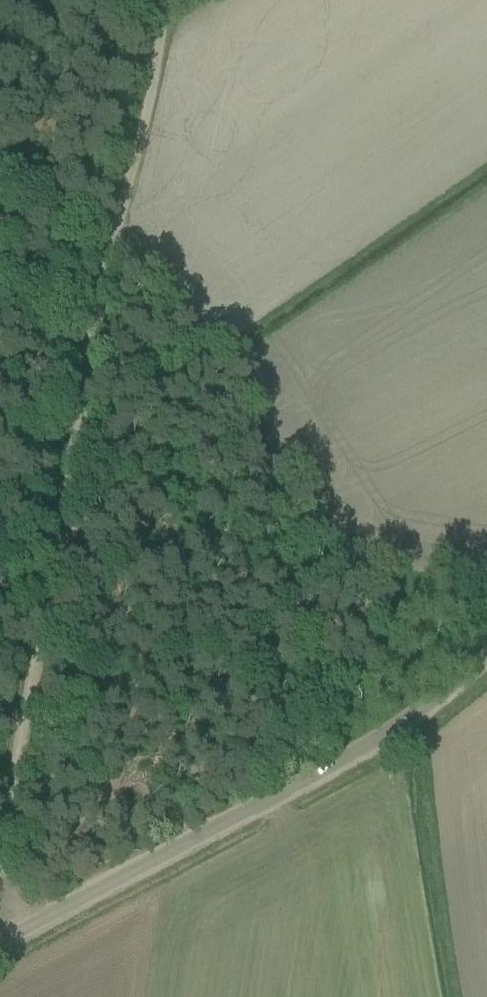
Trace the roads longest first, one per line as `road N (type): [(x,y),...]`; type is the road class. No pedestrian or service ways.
road 1 (track): [(166,0),(89,333),(0,853)]
road 2 (unclassified): [(486,656),(388,732),(0,942)]
road 3 (track): [(0,163),(110,255)]

